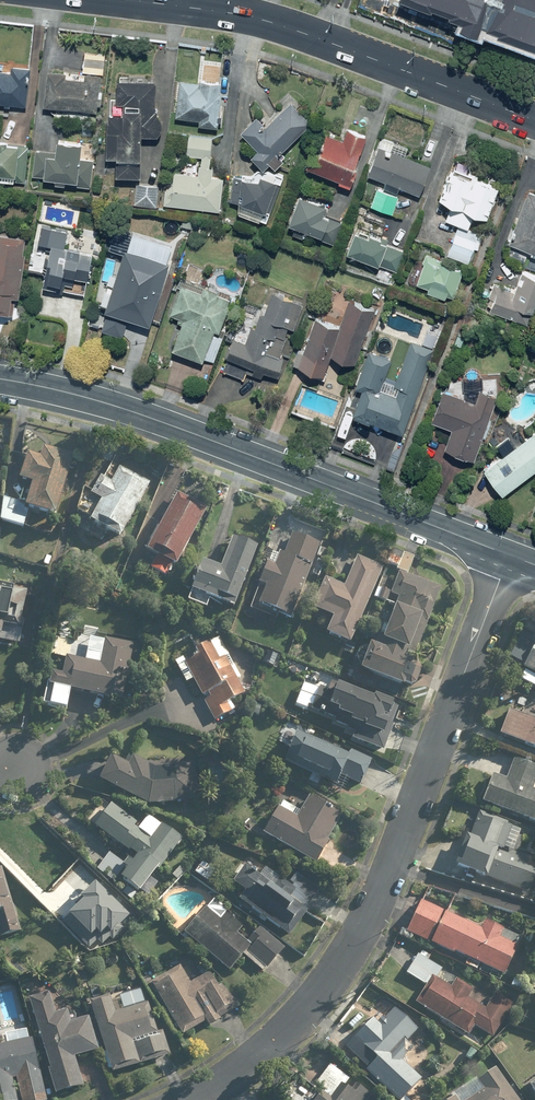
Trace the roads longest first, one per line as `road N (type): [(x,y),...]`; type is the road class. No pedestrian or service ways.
road 1 (residential): [(512,554),(397,862),(350,957),(299,1022),(196,1099)]
road 2 (residential): [(512,554),(166,423),(0,380)]
road 3 (primary): [(534,118),(279,23),(124,0)]

